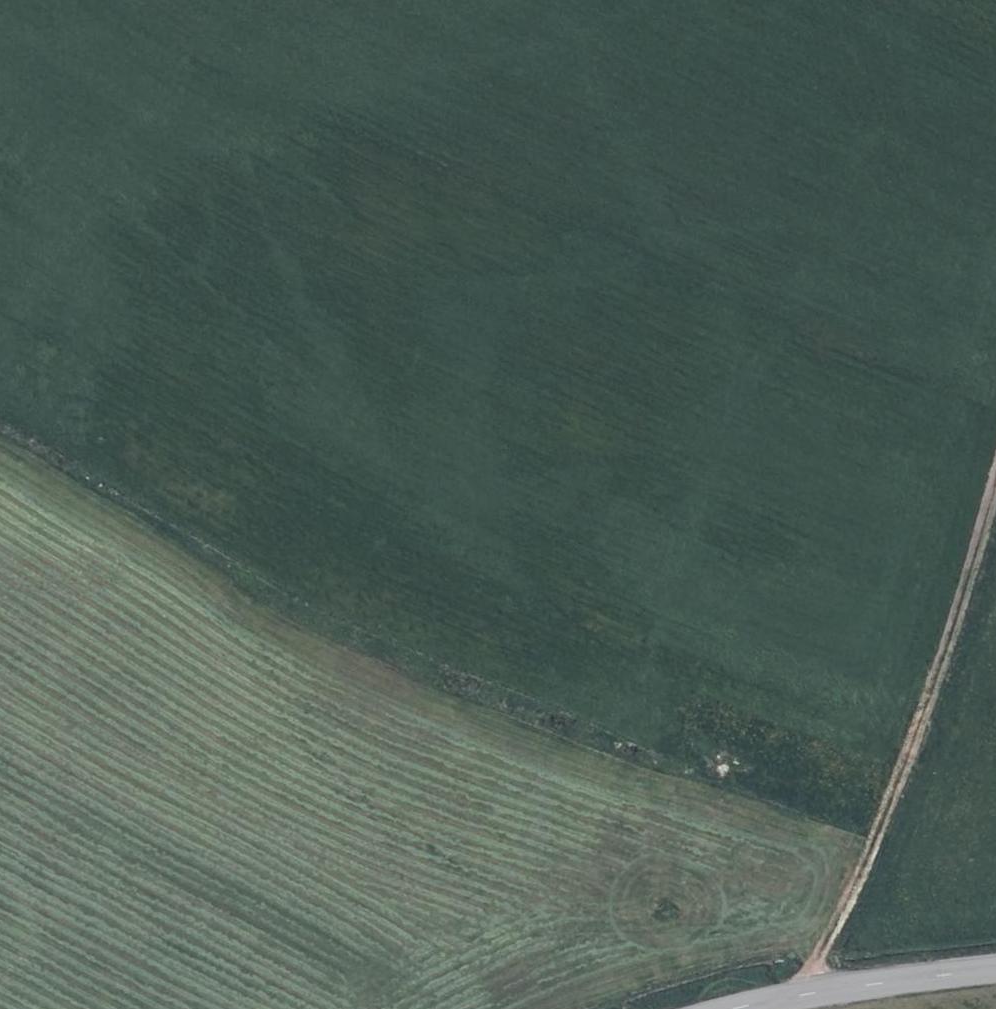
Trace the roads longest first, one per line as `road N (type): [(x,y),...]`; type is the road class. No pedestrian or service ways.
road 1 (tertiary): [(737,1008),(804,992),(995,973)]

